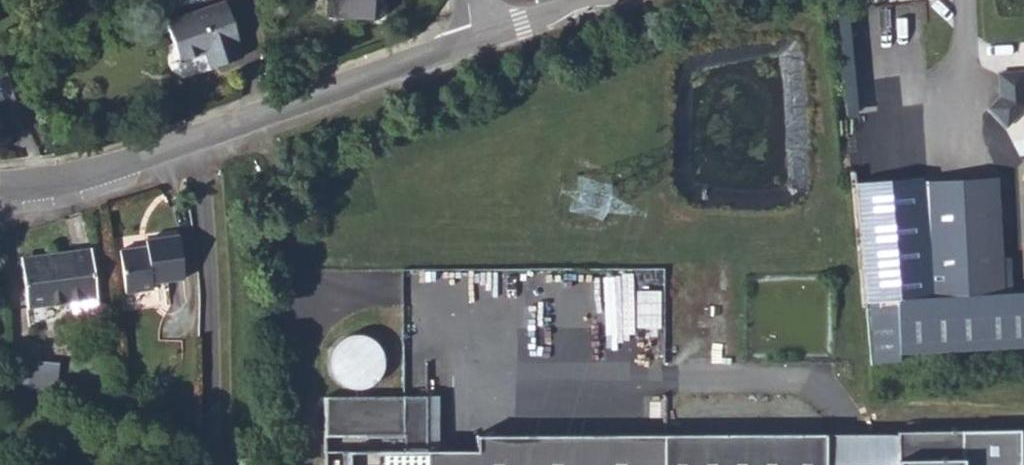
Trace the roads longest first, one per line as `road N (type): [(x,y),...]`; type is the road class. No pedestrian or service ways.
road 1 (residential): [(474,42),(159,153),(0,189)]
road 2 (residential): [(599,0),(474,42)]

